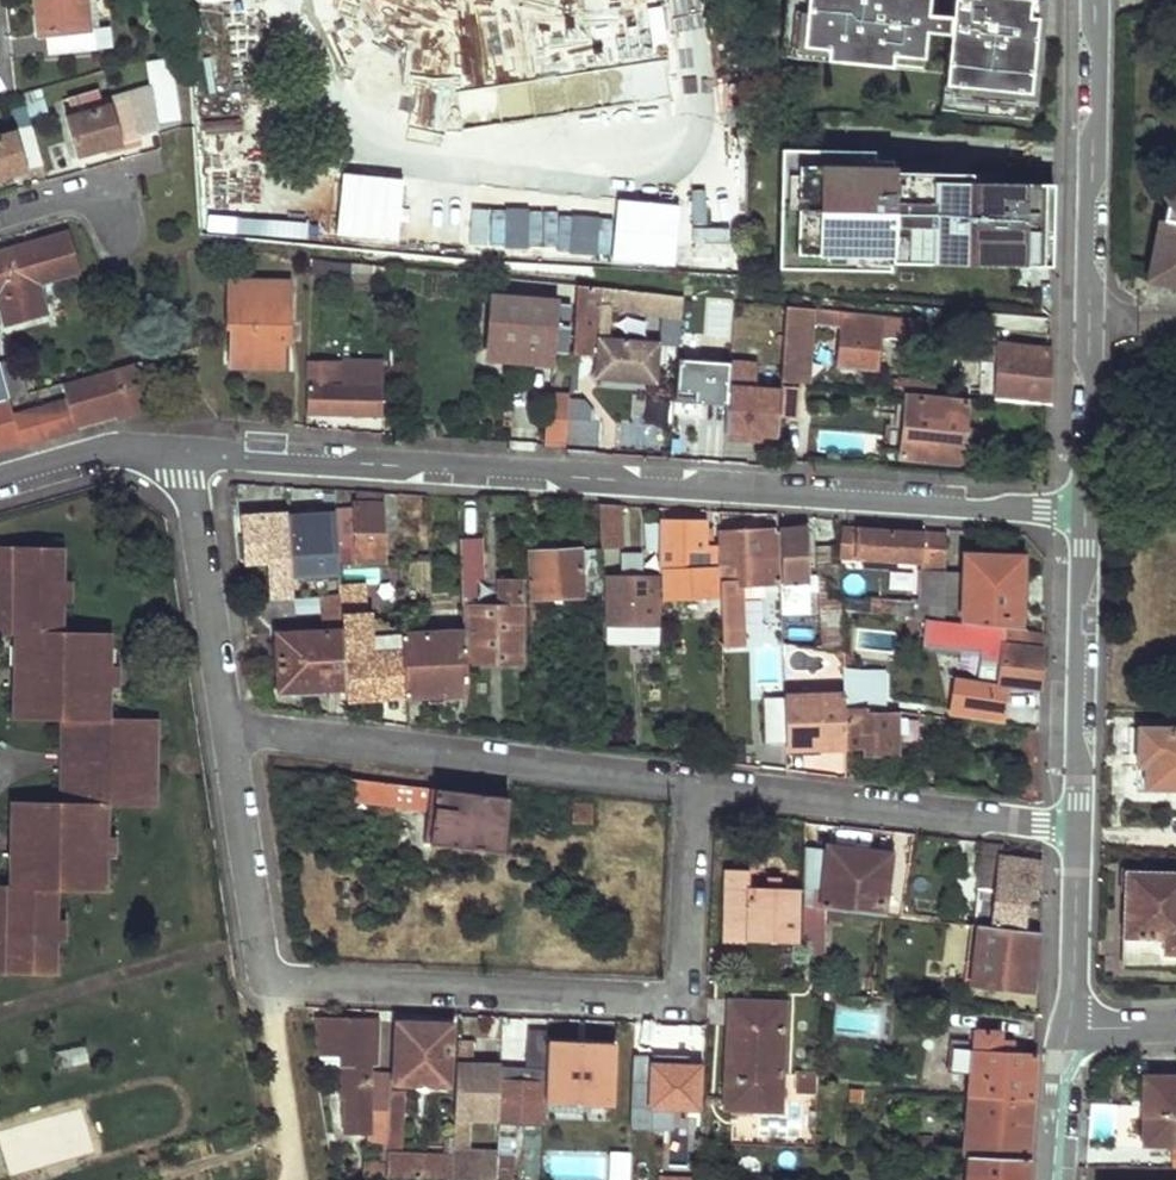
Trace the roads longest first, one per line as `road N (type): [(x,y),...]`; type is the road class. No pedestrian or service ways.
road 1 (residential): [(1081,509),(184,453)]
road 2 (residential): [(230,734),(271,975),(654,998),(683,980),(693,787)]
road 3 (residential): [(1089,0),(1081,509)]
road 4 (residential): [(230,734),(693,787)]
road 5 (residential): [(693,787),(1076,831)]
road 6 (residential): [(1081,509),(1076,831)]
road 7 (residential): [(184,453),(230,734)]
road 8 (residential): [(1076,831),(1062,1029)]
road 9 (residential): [(184,453),(94,452),(0,479)]
road 10 (residential): [(0,213),(104,184),(117,227)]
road 11 (residential): [(1062,1029),(1049,1179)]

